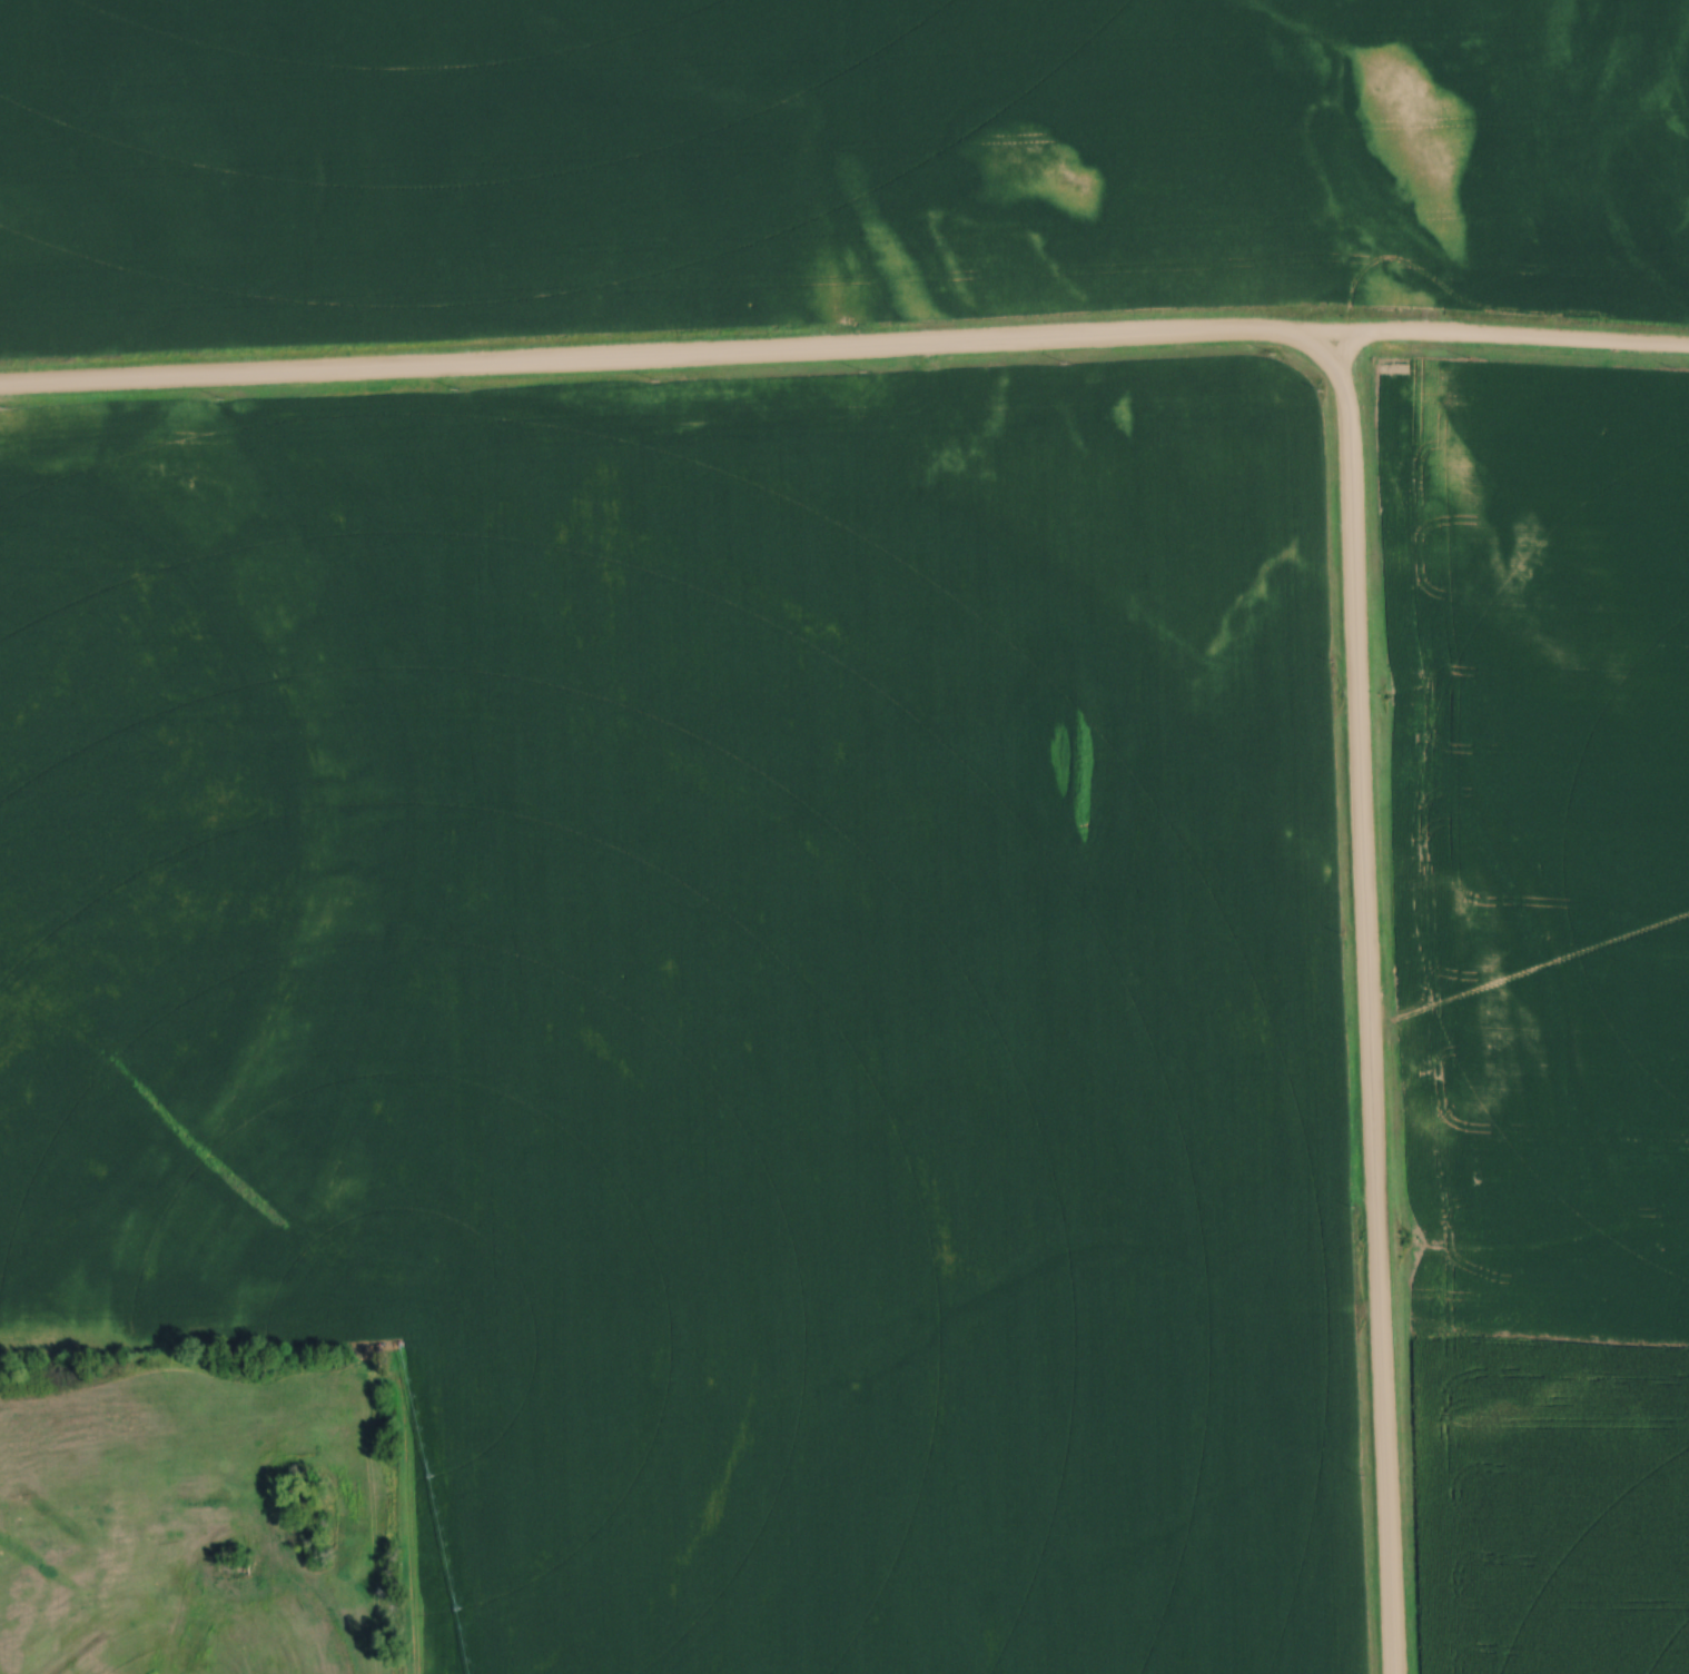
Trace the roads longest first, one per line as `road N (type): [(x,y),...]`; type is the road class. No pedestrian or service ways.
road 1 (tertiary): [(1396,1673),(1349,425),(1344,384),(1315,344)]
road 2 (tertiary): [(0,387),(1243,326),(1273,327),(1315,344)]
road 3 (residential): [(1315,344),(1426,326),(1688,342)]

